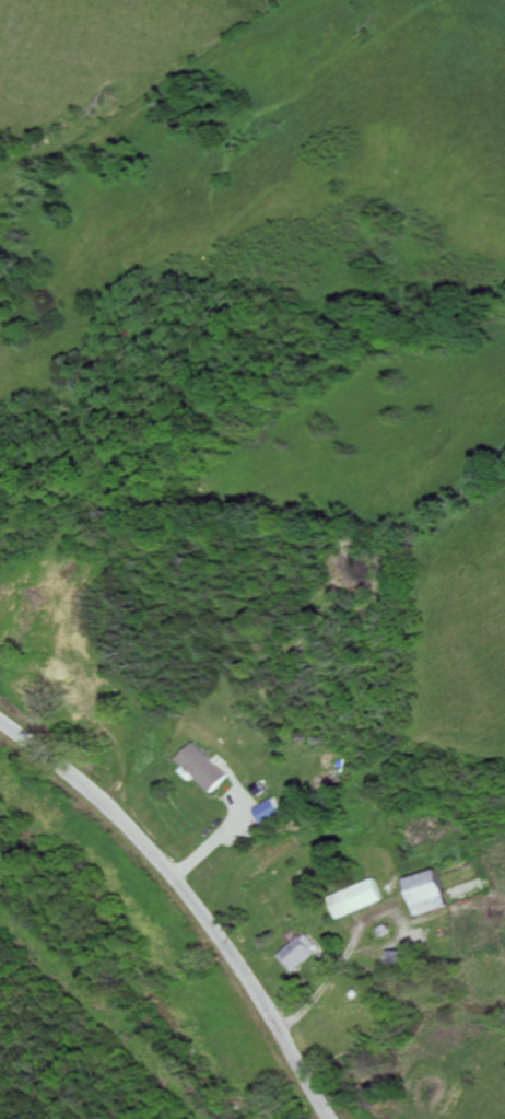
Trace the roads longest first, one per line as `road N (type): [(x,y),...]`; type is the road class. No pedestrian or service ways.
road 1 (secondary): [(335,1118),(178,873),(109,803),(0,720)]

